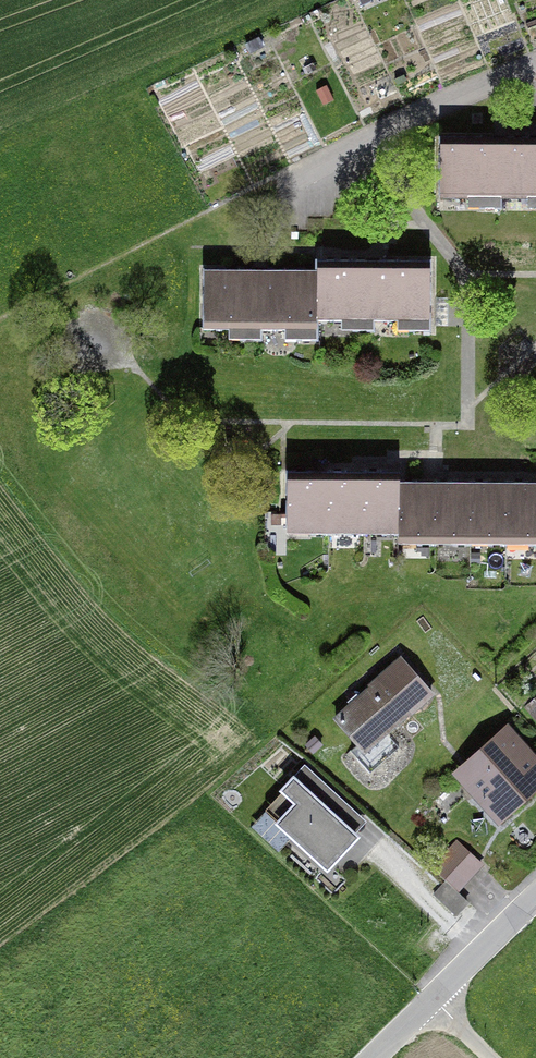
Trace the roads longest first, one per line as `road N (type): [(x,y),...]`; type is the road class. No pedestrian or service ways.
road 1 (residential): [(288,174),(535,60)]
road 2 (tertiary): [(535,896),(420,999)]

